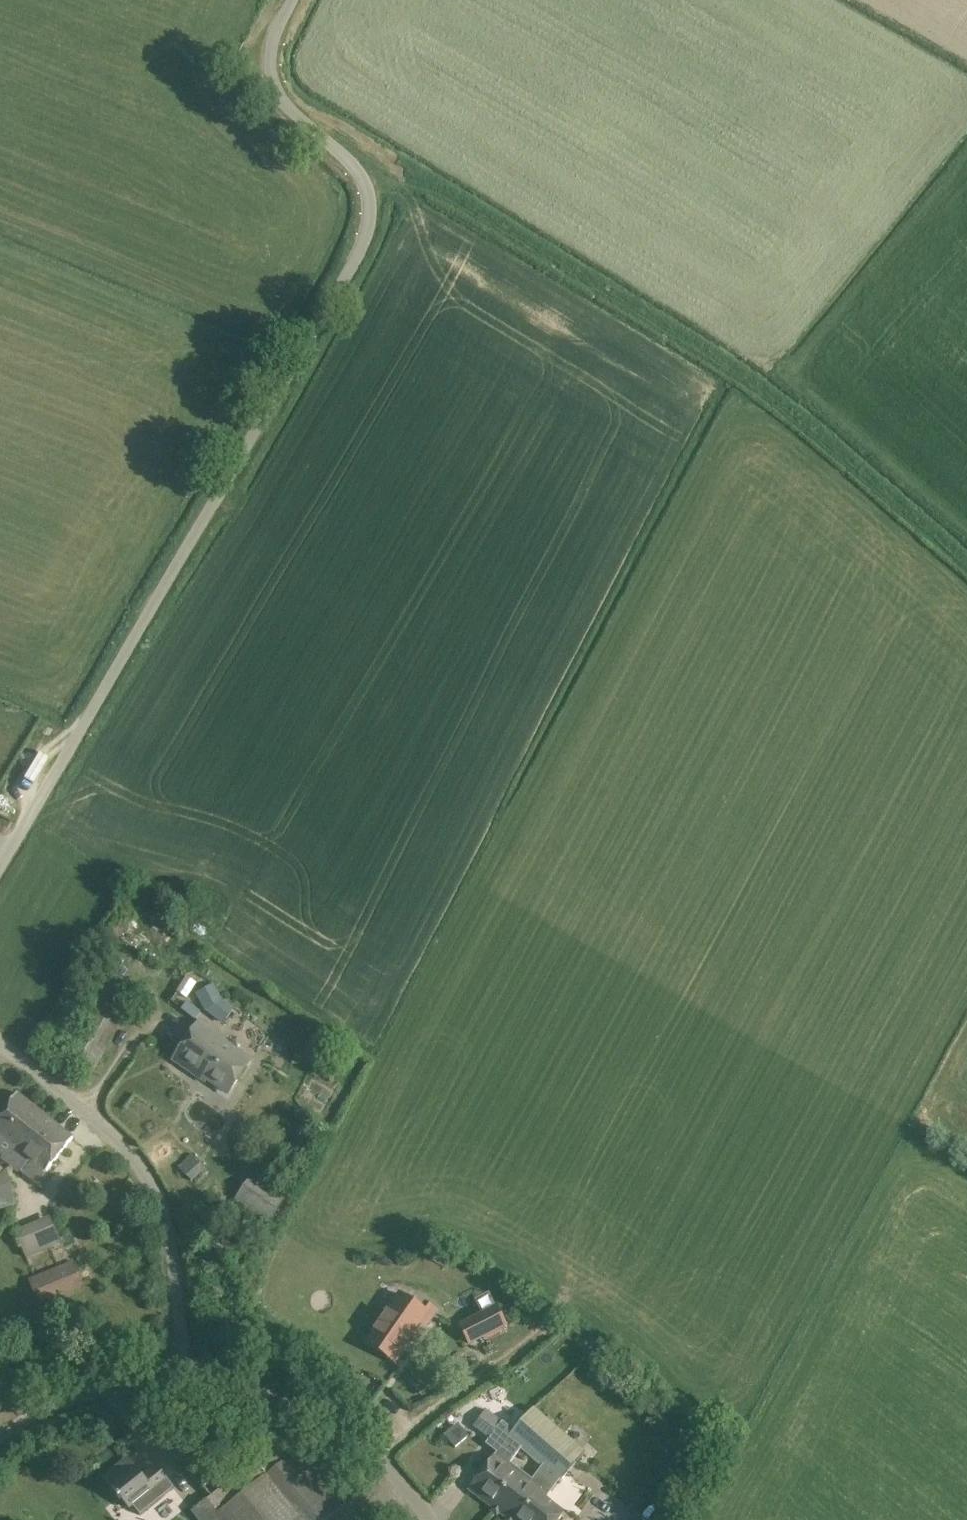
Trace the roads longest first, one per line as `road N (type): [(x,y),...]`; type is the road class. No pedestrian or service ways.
road 1 (unclassified): [(0,858),(363,249),(371,181),(293,97),(280,67),(296,0)]
road 2 (unclassified): [(190,1382),(162,1182),(132,1134),(0,1033)]
road 3 (unclassified): [(430,1519),(375,1462),(330,1429),(275,1403),(190,1382)]
road 4 (unclassified): [(0,1433),(44,1404),(91,1391),(190,1382)]

